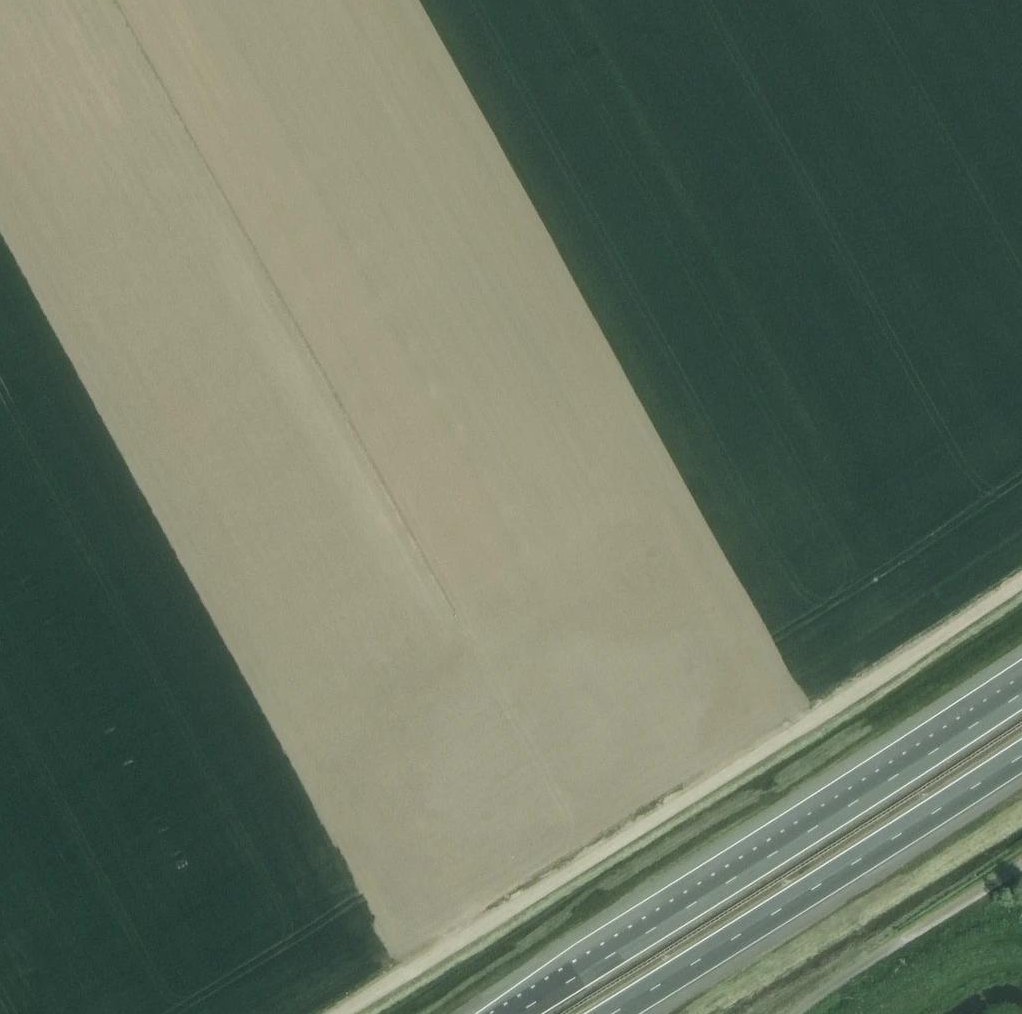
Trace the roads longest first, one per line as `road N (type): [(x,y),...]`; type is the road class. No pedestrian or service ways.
road 1 (unclassified): [(344,1013),(1021,583)]
road 2 (motorway): [(1021,693),(519,1013)]
road 3 (motorway): [(609,1013),(1021,758)]

